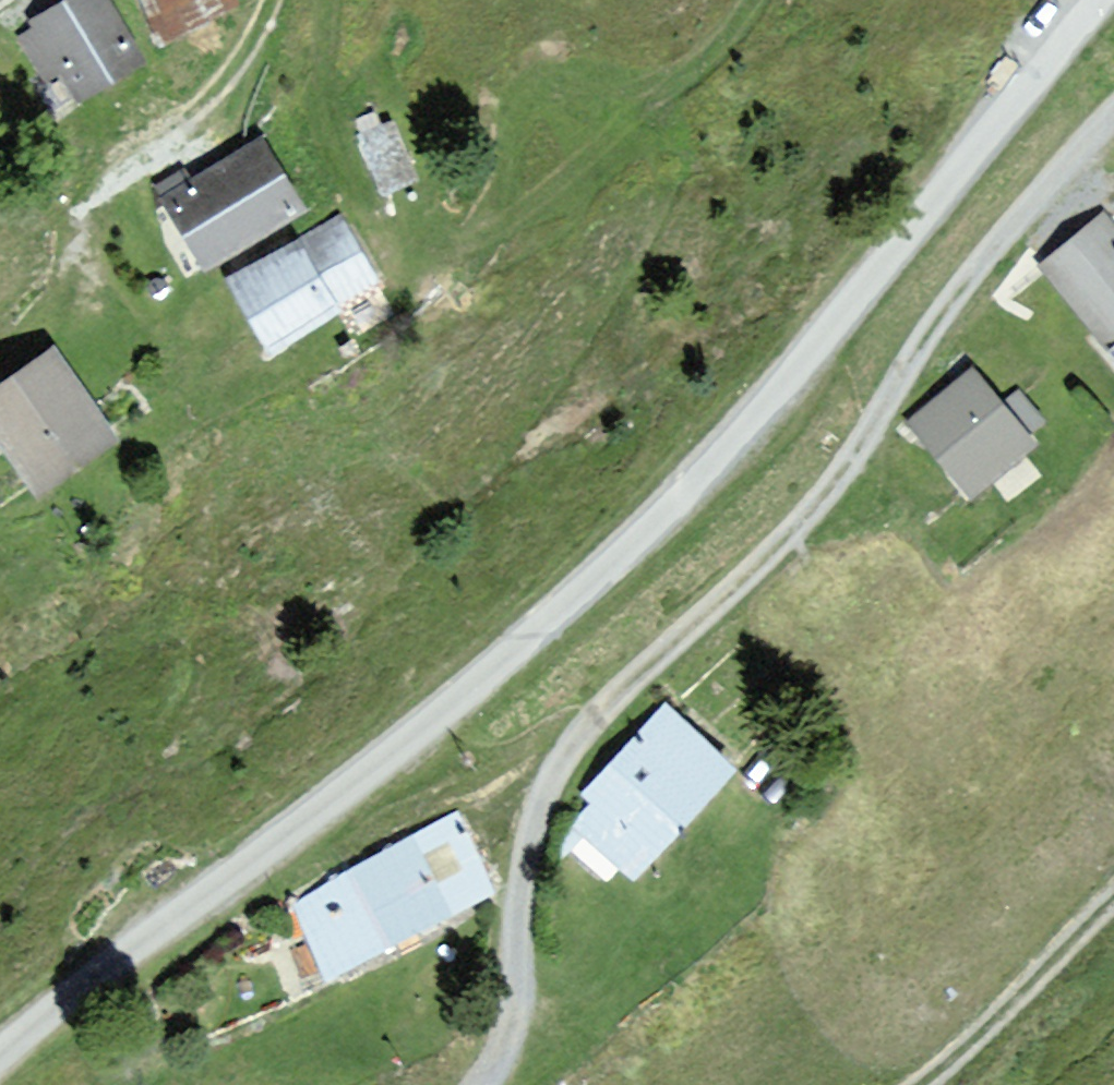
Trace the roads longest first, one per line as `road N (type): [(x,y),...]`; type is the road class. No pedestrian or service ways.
road 1 (unclassified): [(1085,0),(756,406),(629,536),(429,722),(0,1071)]
road 2 (track): [(480,1084),(509,1015),(524,876),(542,805),(570,753),(594,718),(794,533),(848,470),(990,248),(1113,118)]
road 3 (track): [(270,0),(242,60),(102,181),(79,228),(71,271),(164,369)]
road 4 (track): [(918,1084),(1113,899)]

